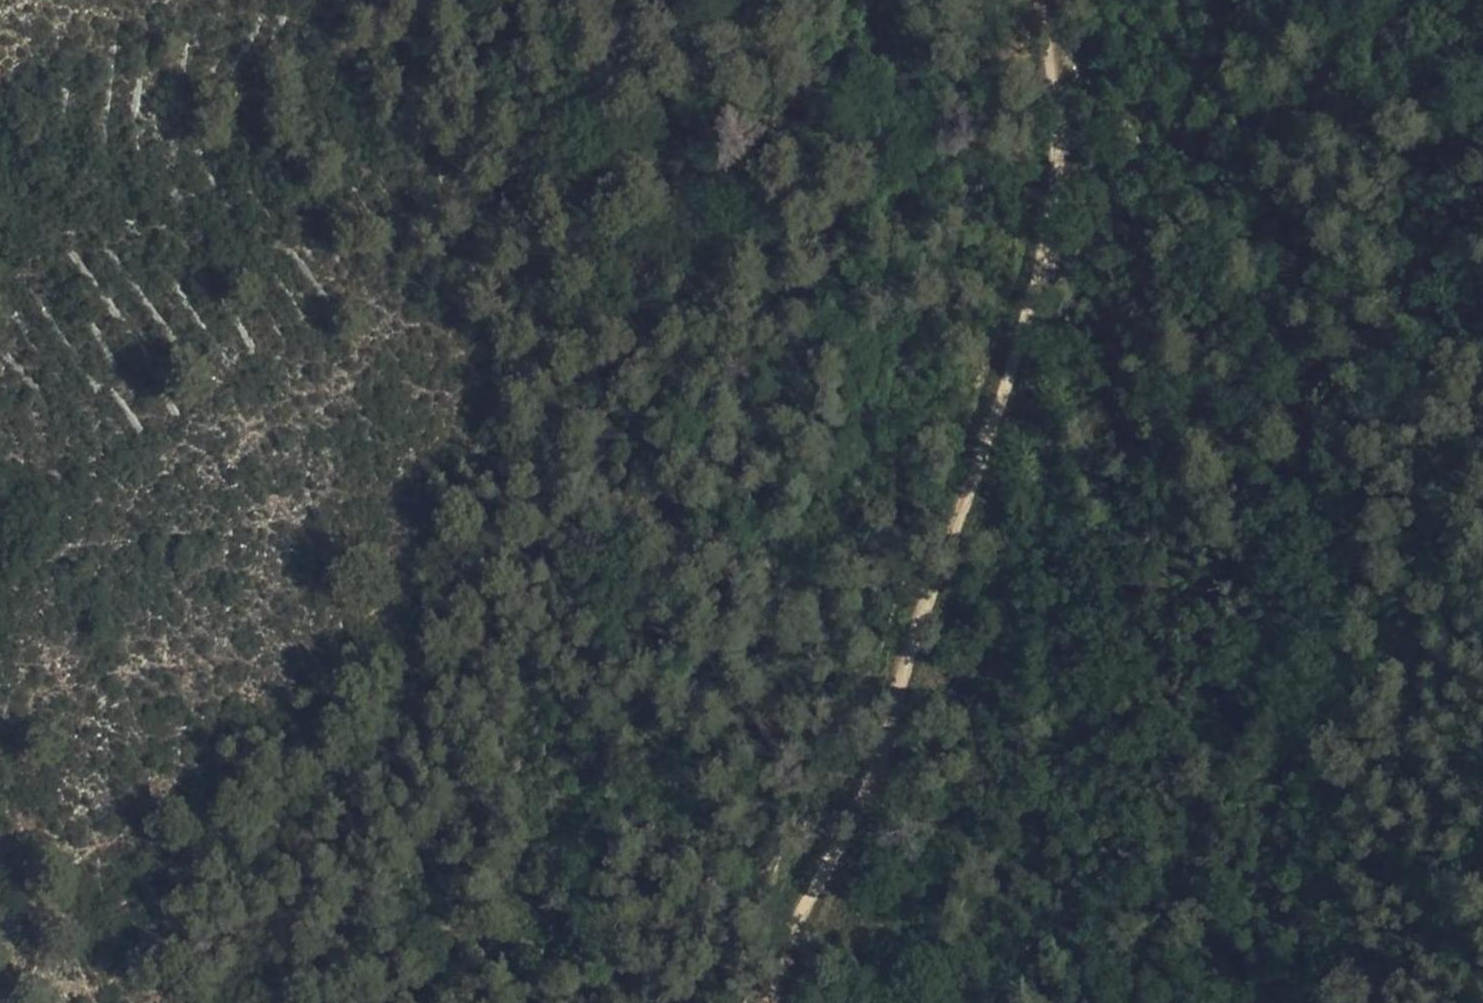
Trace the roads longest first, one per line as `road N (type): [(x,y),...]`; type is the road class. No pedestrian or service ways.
road 1 (track): [(1050,0),(1069,154),(1053,289),(922,656),(897,750),(781,1002)]

